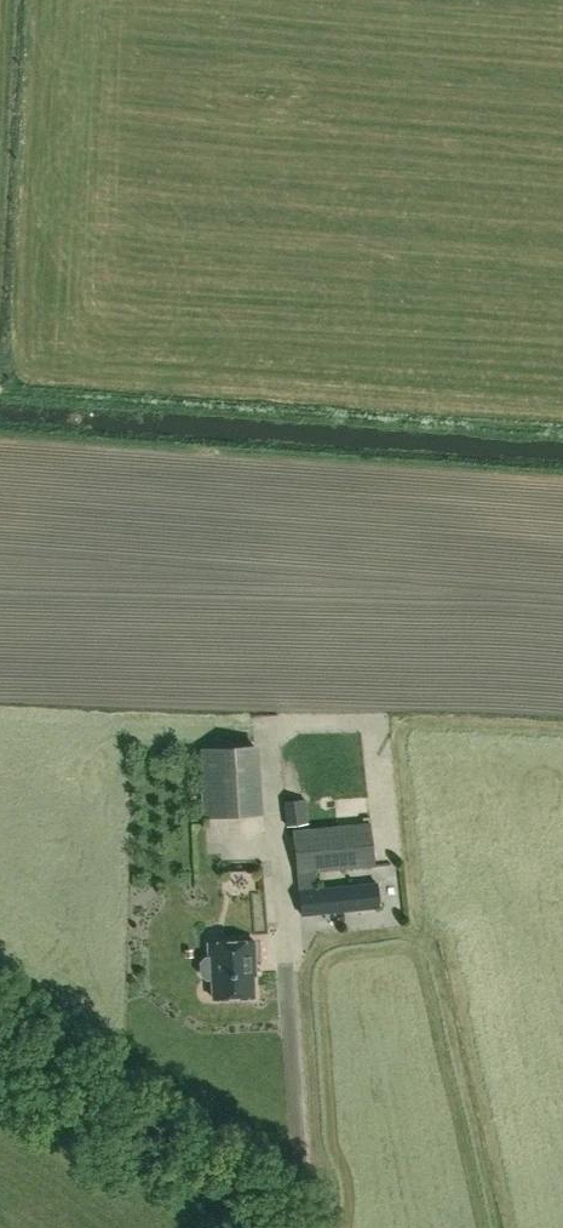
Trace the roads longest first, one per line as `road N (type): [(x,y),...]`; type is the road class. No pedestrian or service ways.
road 1 (unclassified): [(321,1227),(293,1031)]

